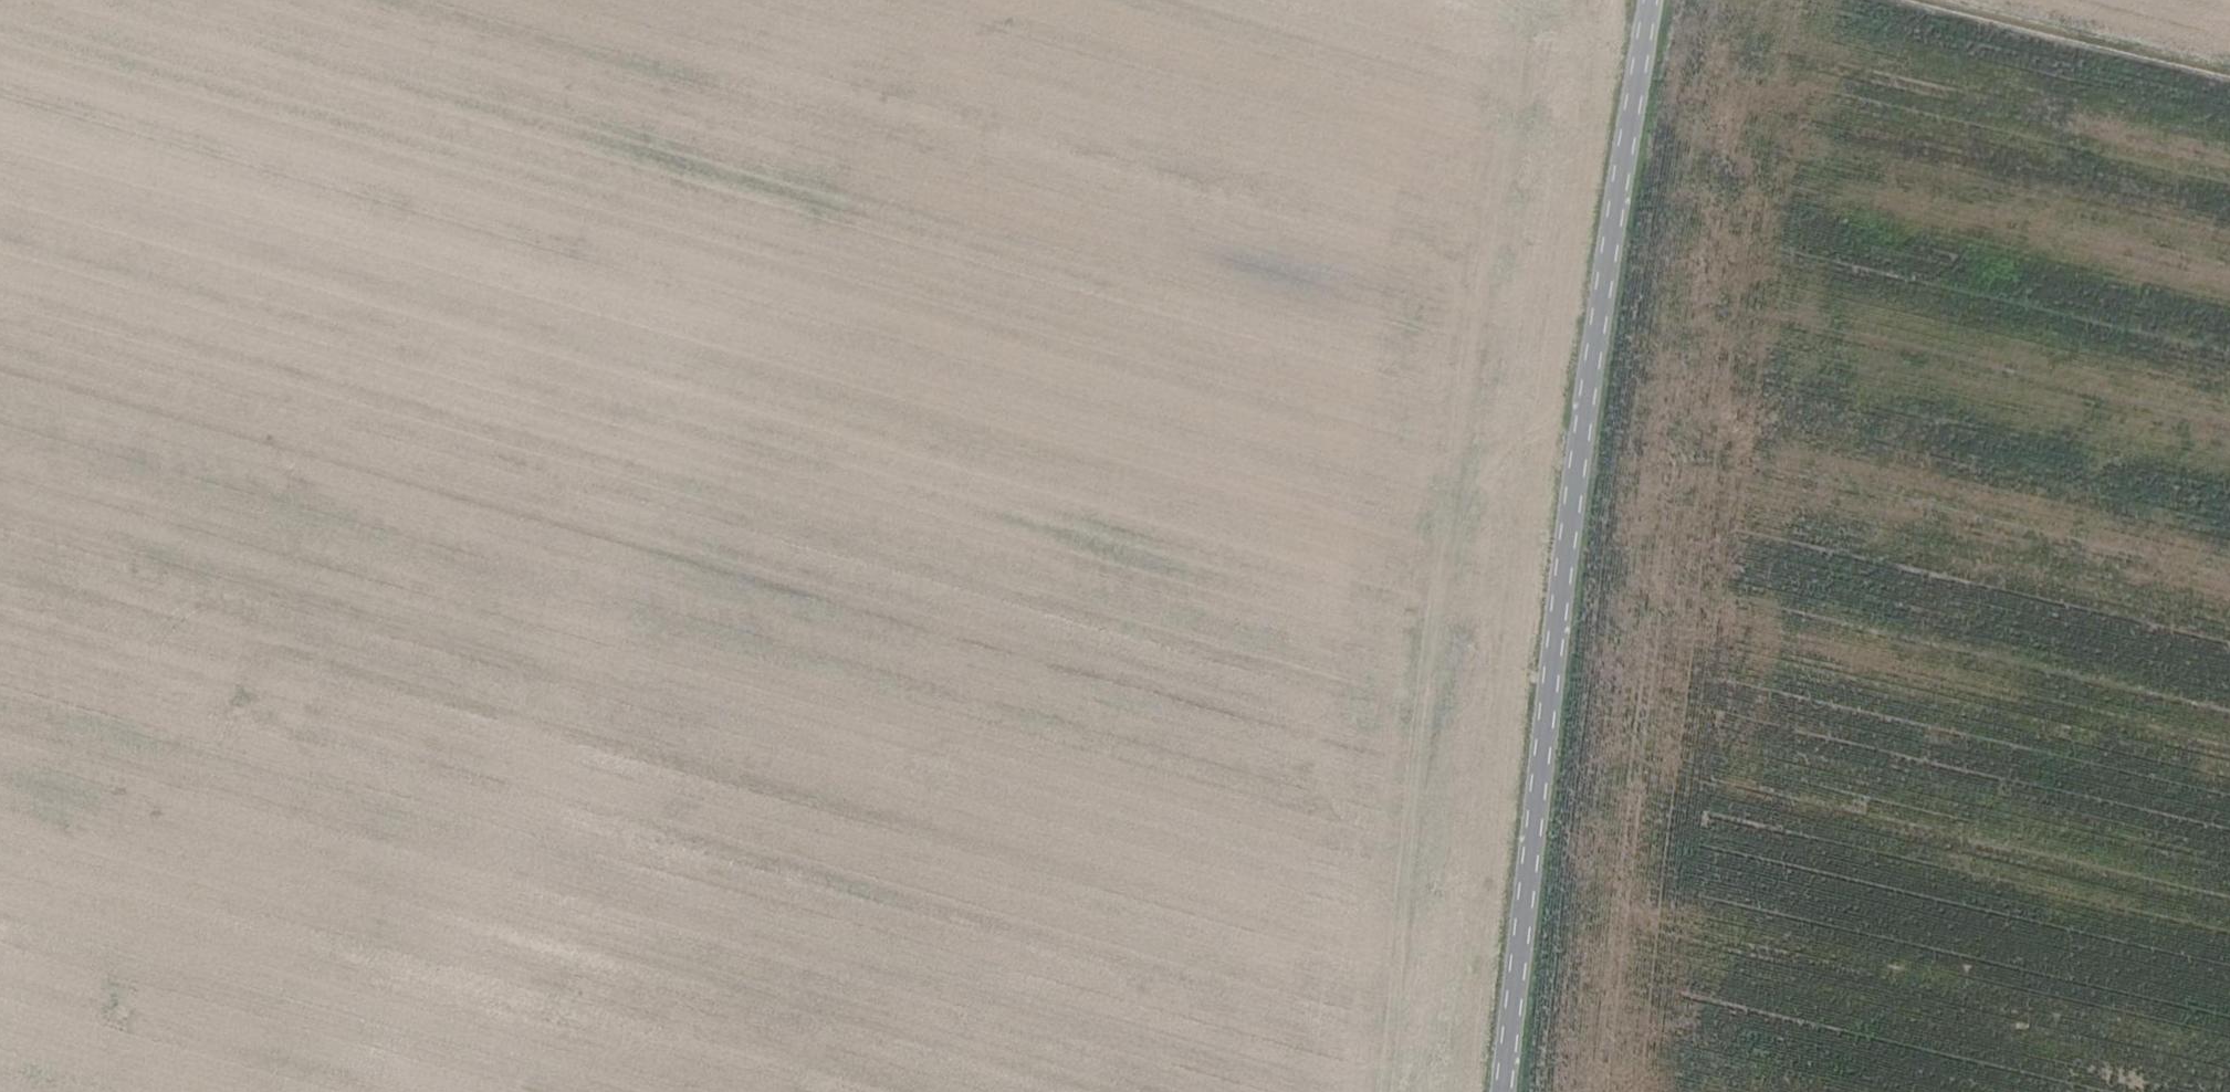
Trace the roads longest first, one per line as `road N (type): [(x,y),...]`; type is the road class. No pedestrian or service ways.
road 1 (tertiary): [(1653,0),(1560,602),(1502,1091)]
road 2 (track): [(2229,75),(1911,0)]

